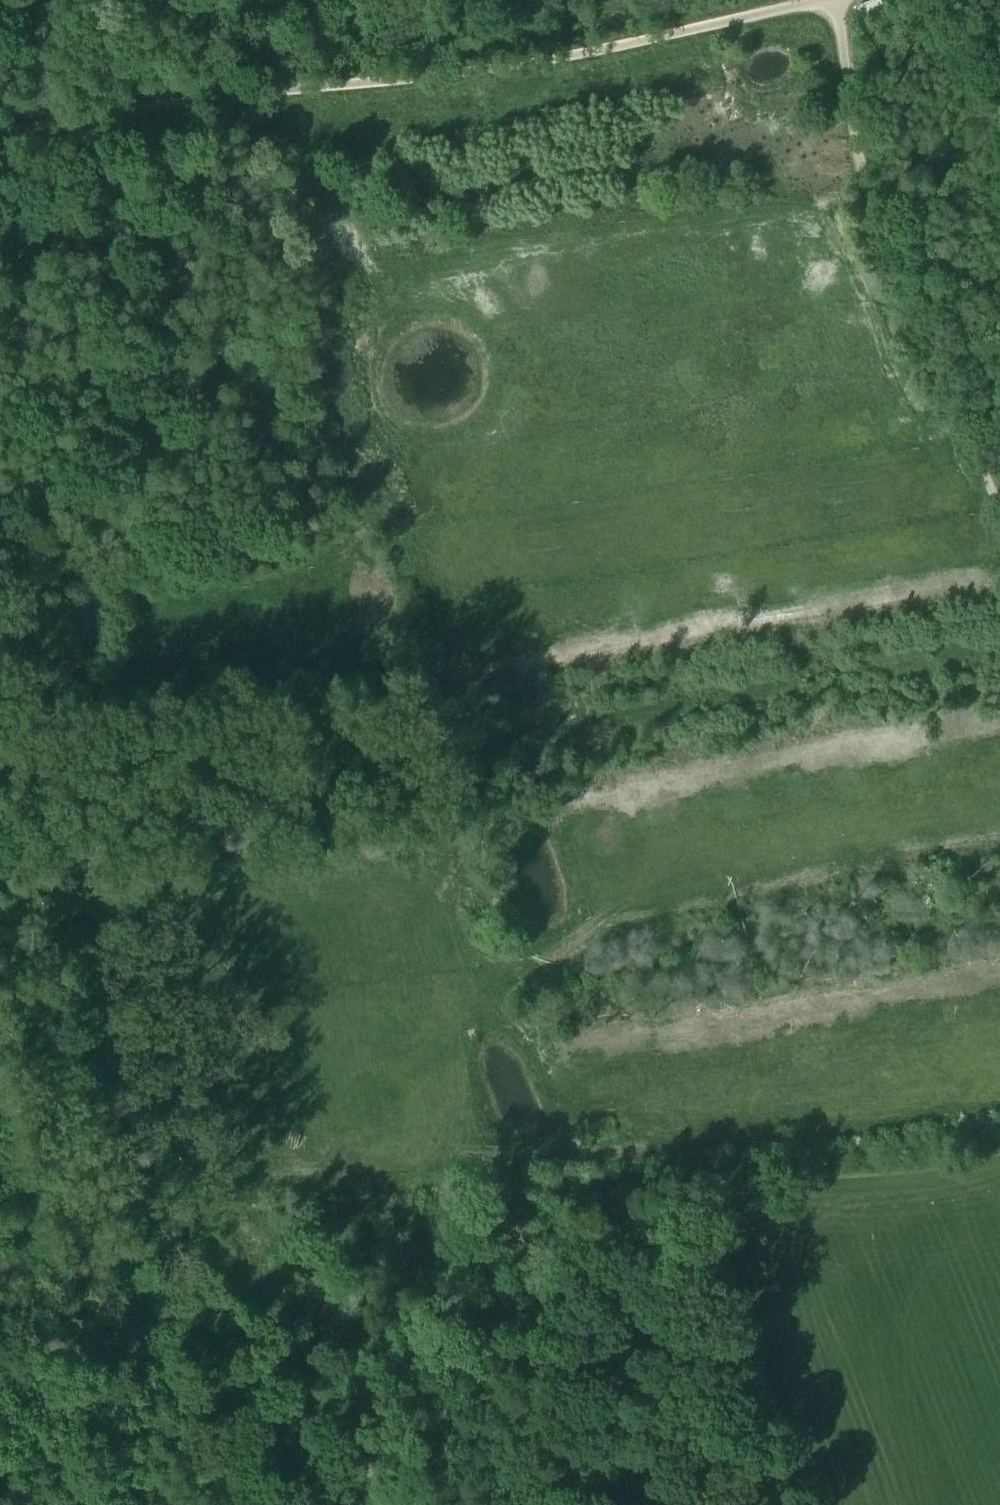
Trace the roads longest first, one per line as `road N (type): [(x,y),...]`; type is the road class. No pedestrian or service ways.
road 1 (unclassified): [(0,125),(532,62),(812,0)]
road 2 (unclassified): [(999,499),(888,247),(862,160),(837,0)]

